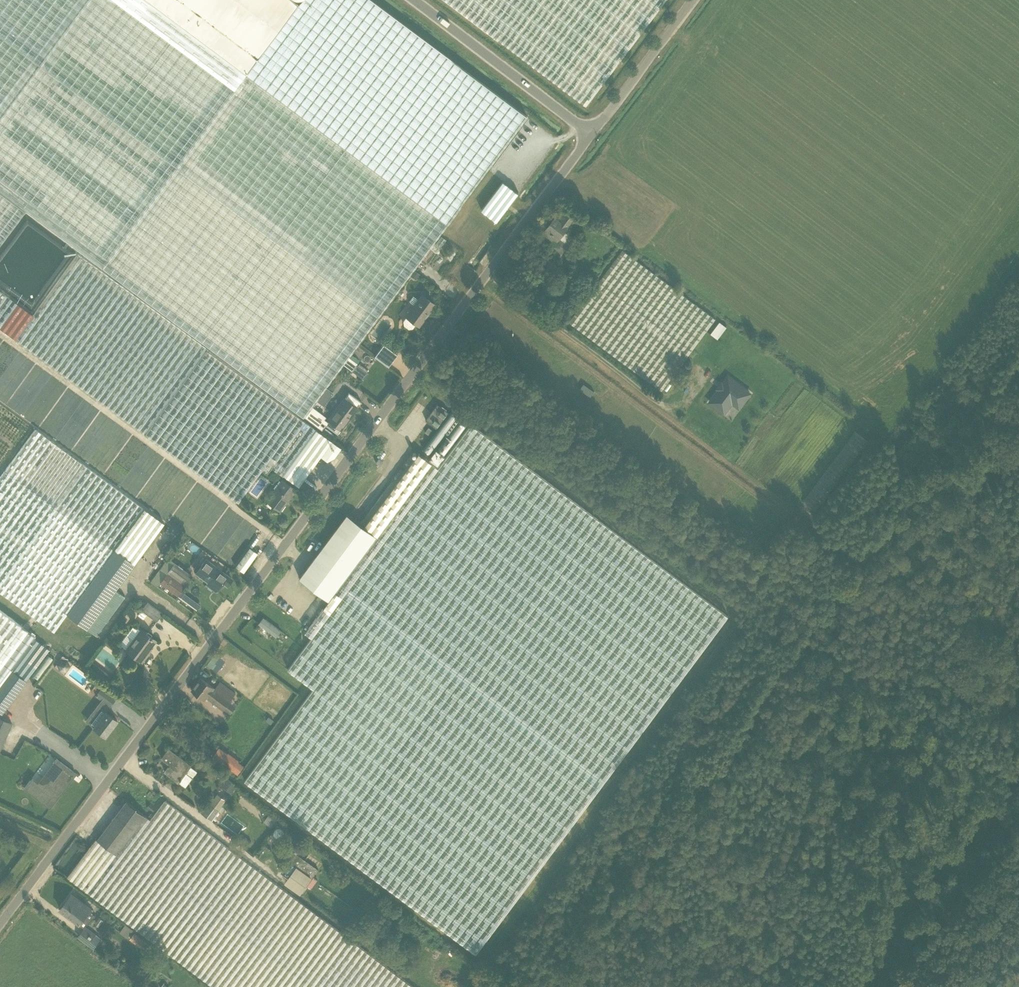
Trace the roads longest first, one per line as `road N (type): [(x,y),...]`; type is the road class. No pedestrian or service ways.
road 1 (unclassified): [(0,926),(590,133)]
road 2 (track): [(547,986),(638,897),(787,672),(1018,367)]
road 3 (unclassified): [(590,133),(414,0)]
road 4 (unclassified): [(590,133),(691,0)]
road 5 (track): [(1018,823),(921,945)]

